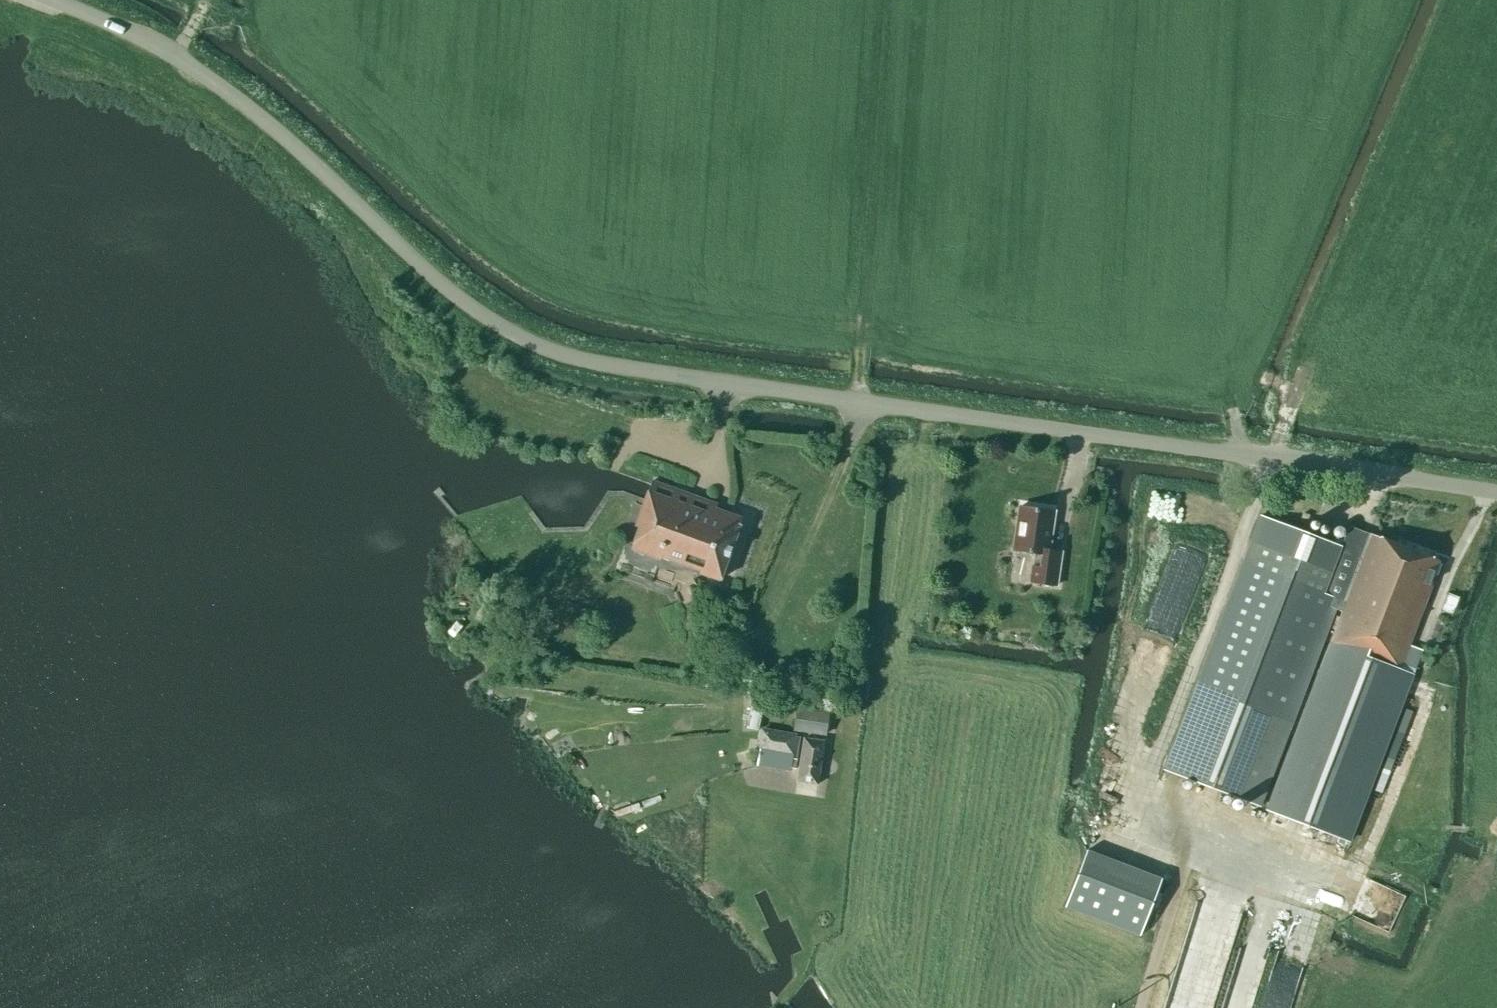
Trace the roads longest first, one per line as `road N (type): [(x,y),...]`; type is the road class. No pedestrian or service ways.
road 1 (unclassified): [(1496,492),(554,351),(448,289),(201,72),(146,38),(54,0)]
road 2 (track): [(1201,814),(1141,1007)]

